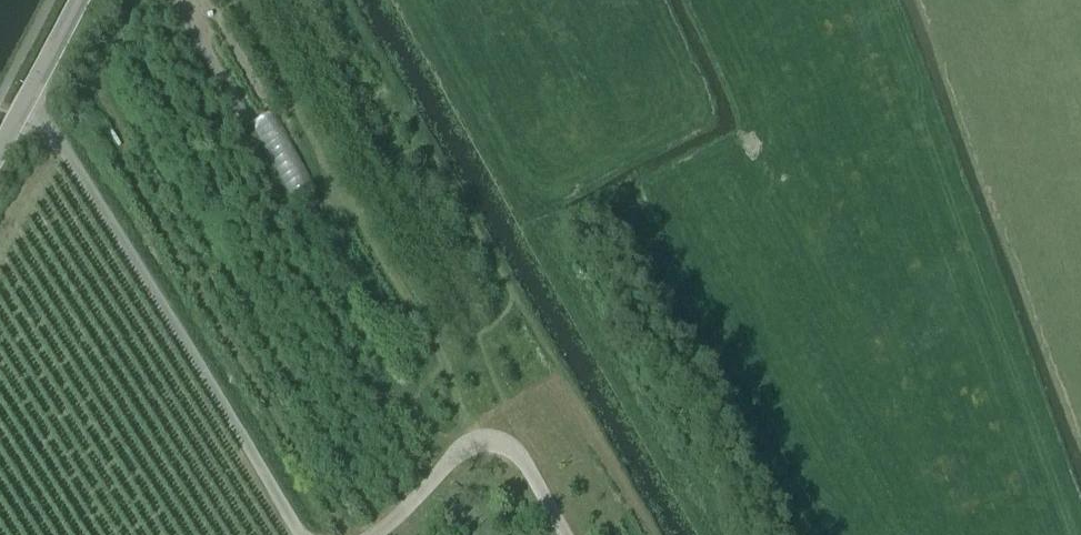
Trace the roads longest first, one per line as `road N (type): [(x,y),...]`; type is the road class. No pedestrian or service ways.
road 1 (tertiary): [(0,153),(81,0)]

